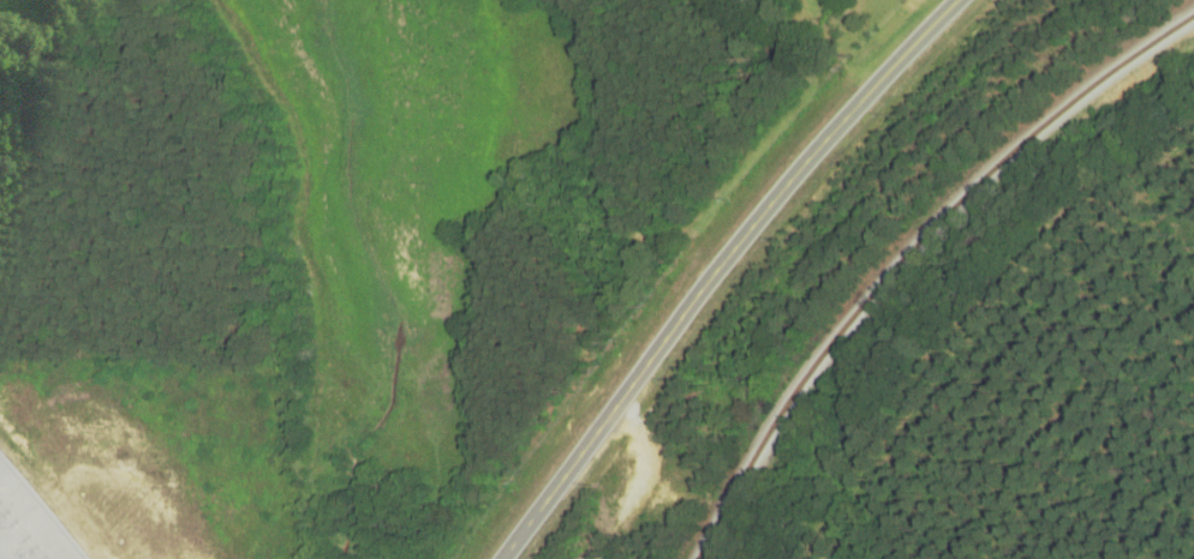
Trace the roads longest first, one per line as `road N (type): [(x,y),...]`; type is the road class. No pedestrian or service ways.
road 1 (primary): [(504,558),(699,293),(960,0)]

